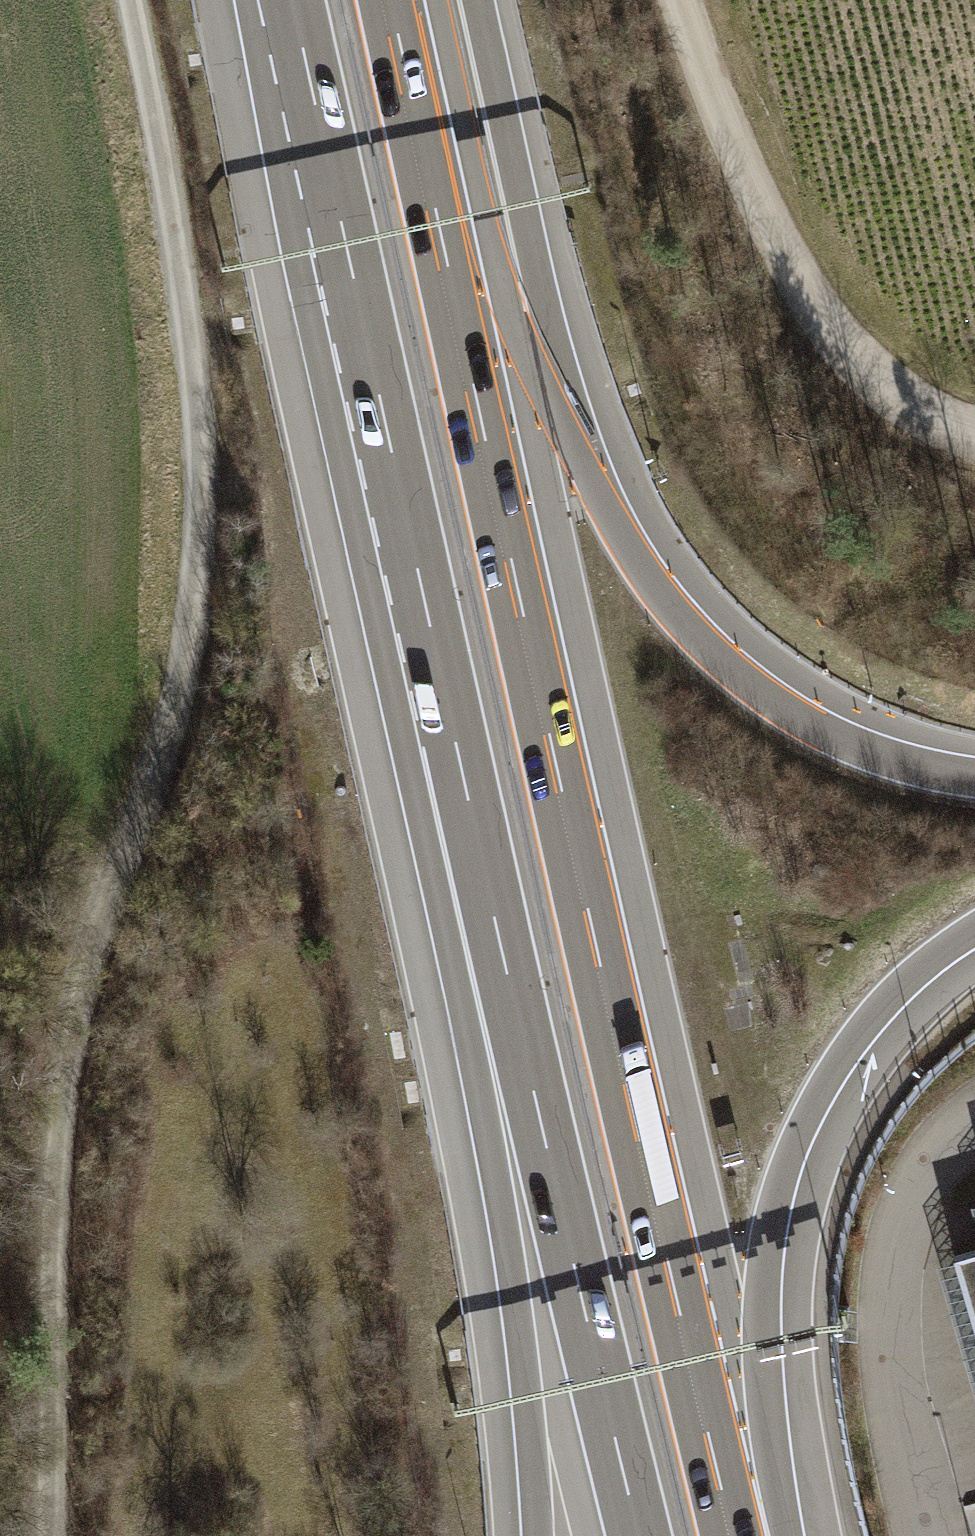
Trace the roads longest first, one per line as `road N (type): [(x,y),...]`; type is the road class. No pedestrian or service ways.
road 1 (motorway): [(730,1535),(392,0)]
road 2 (track): [(129,0),(165,175),(197,448),(193,611),(71,1018),(65,1535)]
road 3 (motorway): [(974,778),(859,747),(787,713),(718,656),(616,526),(558,375),(475,0)]
road 4 (motorway): [(436,650),(641,1535)]
road 5 (motorway): [(436,650),(427,833),(502,1195),(540,1535)]
road 6 (motorway): [(790,1535),(766,1349),(766,1254),(789,1165),(822,1088),(868,1026),(974,935)]
road 7 (motorway): [(291,0),(436,650)]
road 8 (track): [(974,436),(965,437),(860,349),(759,215),(686,0)]

